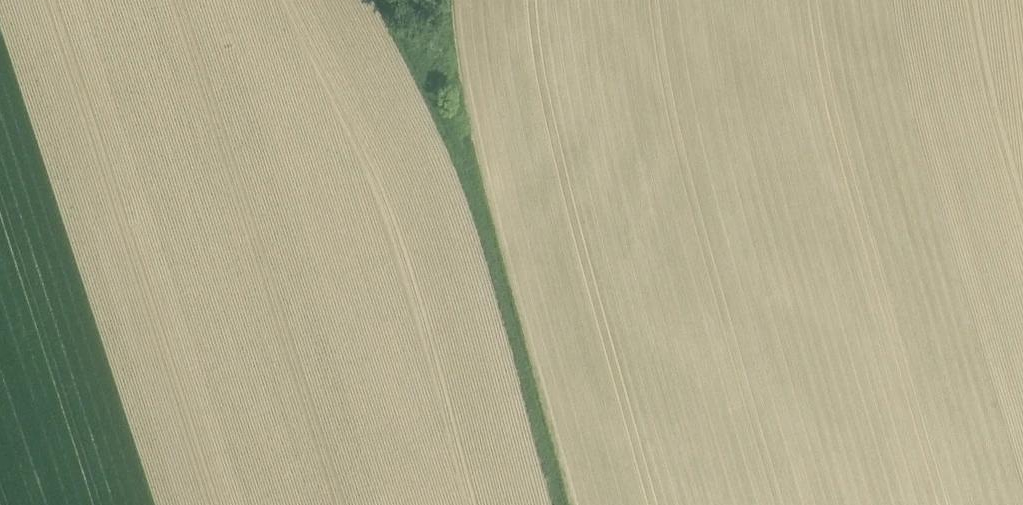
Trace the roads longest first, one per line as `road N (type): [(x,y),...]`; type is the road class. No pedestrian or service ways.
road 1 (track): [(374,0),(458,188),(547,504)]

